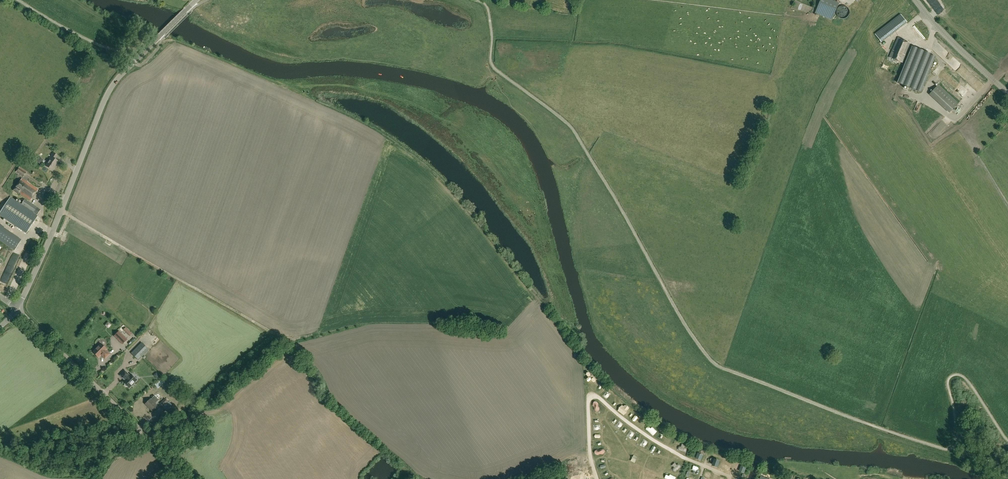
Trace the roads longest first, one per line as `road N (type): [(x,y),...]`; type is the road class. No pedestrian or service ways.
road 1 (unclassified): [(17,309),(111,88),(197,0)]
road 2 (track): [(61,211),(294,340)]
road 3 (unclassified): [(178,478),(133,420),(17,309)]
road 4 (unclassified): [(1007,94),(915,0)]

